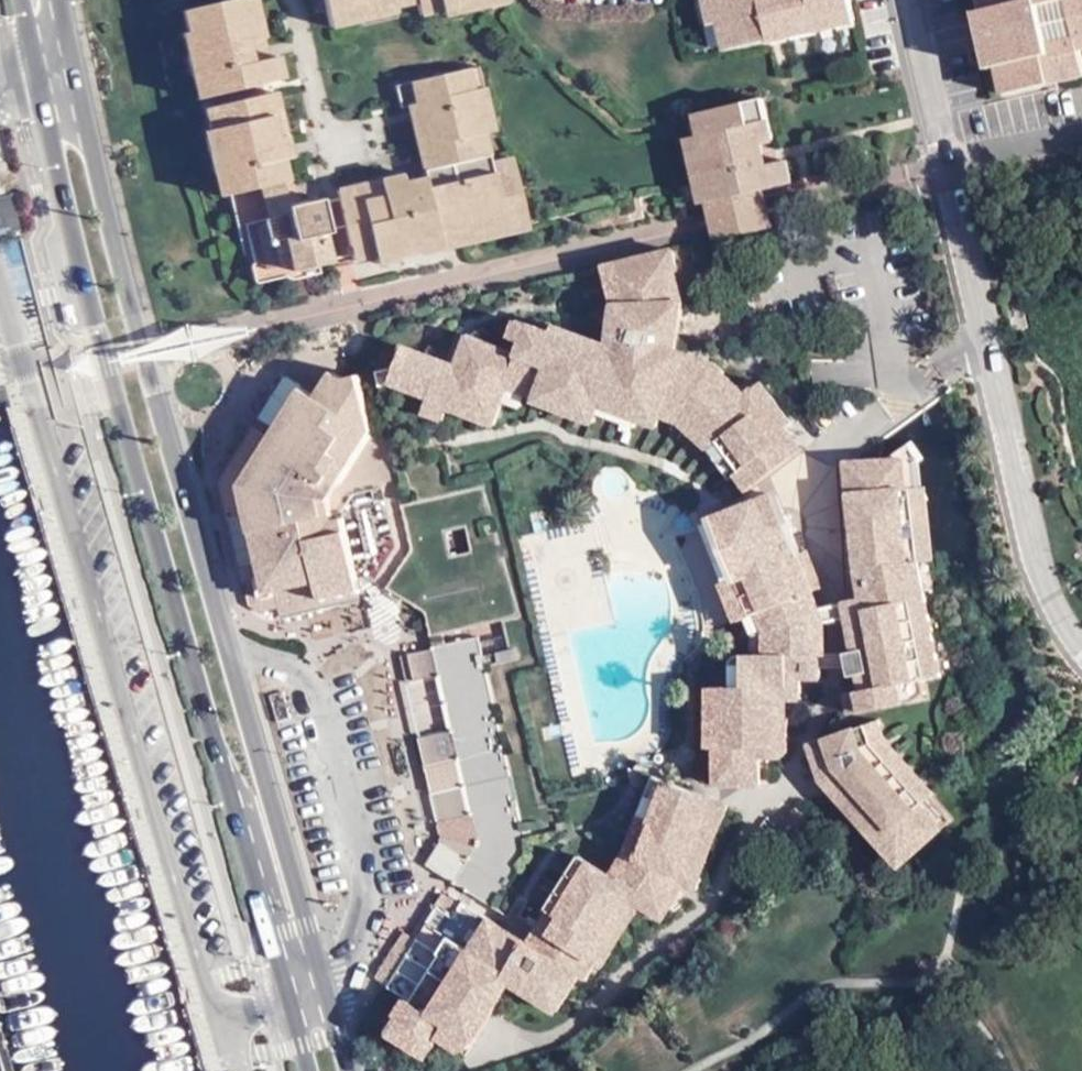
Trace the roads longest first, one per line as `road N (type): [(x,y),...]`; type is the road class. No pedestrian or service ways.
road 1 (secondary): [(350,1070),(128,282),(62,0)]
road 2 (secondary): [(23,0),(86,279),(308,1070)]
road 3 (residential): [(1081,649),(1035,580),(907,0)]
road 4 (residential): [(305,0),(342,144),(385,133)]

